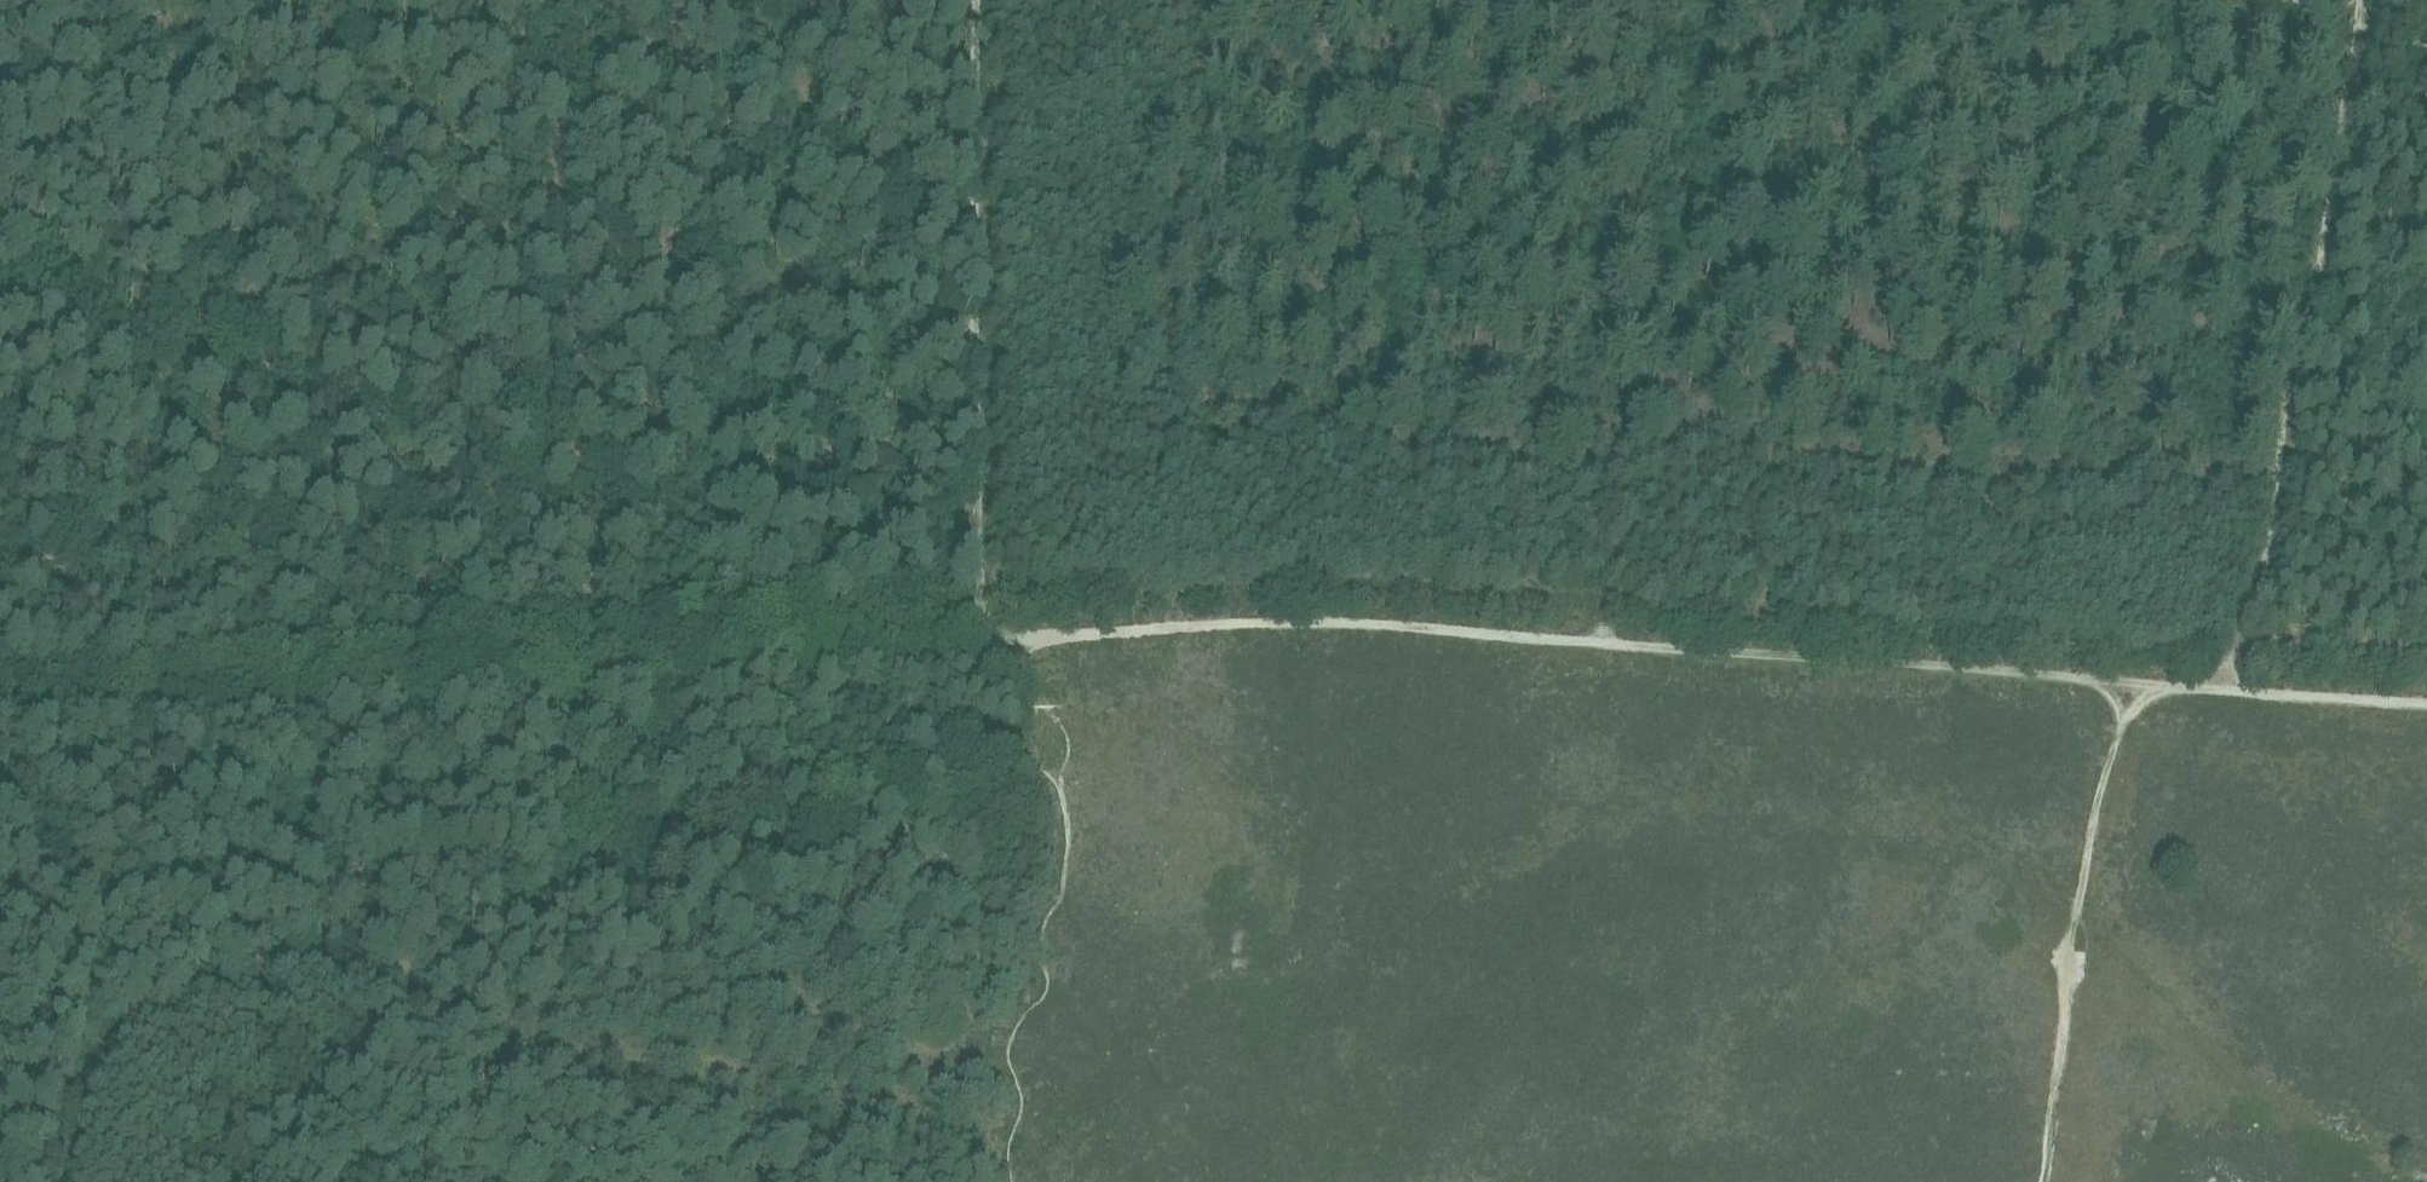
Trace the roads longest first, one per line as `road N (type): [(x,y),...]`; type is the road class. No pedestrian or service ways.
road 1 (track): [(999,646),(1218,635),(1439,636),(1838,669),(2006,667),(2229,690)]
road 2 (track): [(999,646),(0,711)]
road 3 (track): [(2346,21),(2229,690)]
road 4 (track): [(999,646),(984,0)]
road 5 (track): [(2229,690),(2426,714)]

